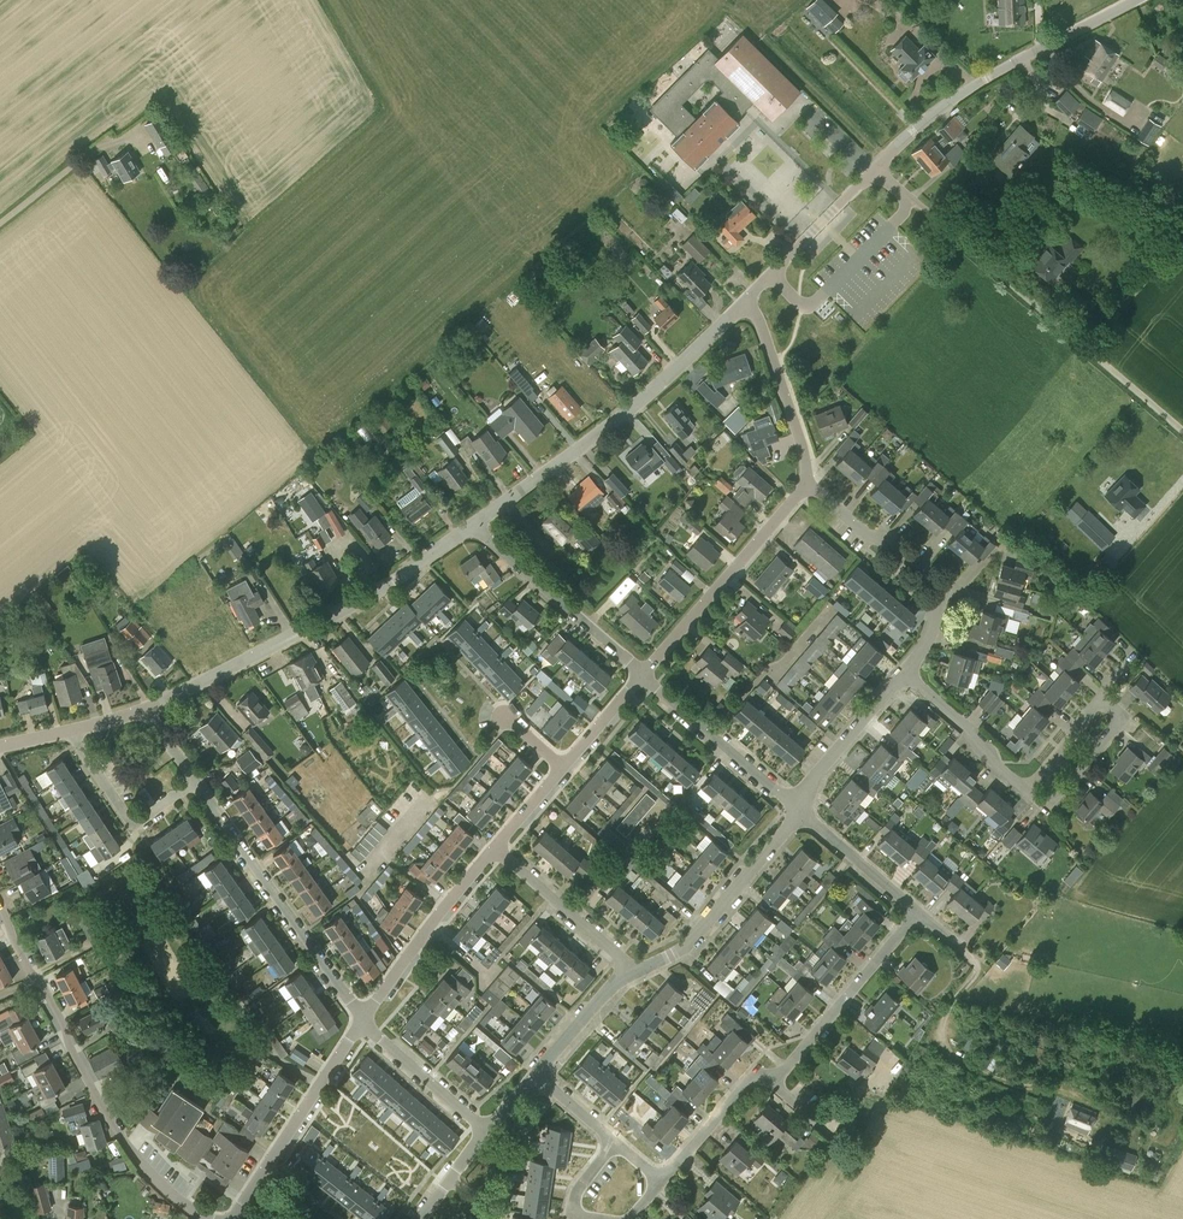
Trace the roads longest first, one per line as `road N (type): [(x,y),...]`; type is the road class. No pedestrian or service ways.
road 1 (residential): [(206,1218),(162,1186),(107,1116),(0,906)]
road 2 (residential): [(660,1181),(750,1079),(783,1072),(917,914)]
road 3 (tertiary): [(145,710),(351,606),(472,526)]
road 4 (unclassified): [(906,198),(1182,432)]
road 5 (tertiary): [(472,526),(616,421),(745,302)]
road 6 (tertiary): [(874,170),(971,87),(1134,0)]
road 7 (residential): [(363,1019),(194,782)]
road 8 (residential): [(904,672),(928,640),(945,587),(804,483)]
road 9 (residential): [(643,675),(804,483)]
road 10 (residential): [(629,974),(684,949),(801,812)]
road 11 (residential): [(231,1218),(363,1019)]
road 12 (residential): [(643,675),(472,526)]
road 13 (residential): [(363,1019),(493,846)]
road 14 (residential): [(801,812),(643,675)]
road 15 (residential): [(804,483),(797,431),(758,319),(745,302)]
road 16 (residential): [(629,974),(620,955),(493,846)]
road 17 (residential): [(70,733),(132,826),(194,782)]
road 18 (tertiary): [(745,302),(874,170)]
road 19 (residential): [(801,812),(817,774),(904,672)]
road 20 (track): [(760,38),(884,160)]
road 21 (residential): [(1026,789),(904,672)]
road 22 (residential): [(486,1132),(363,1019)]
road 23 (residential): [(917,914),(801,812)]
road 24 (residential): [(536,1073),(629,974)]
road 25 (residential): [(562,768),(643,675)]

